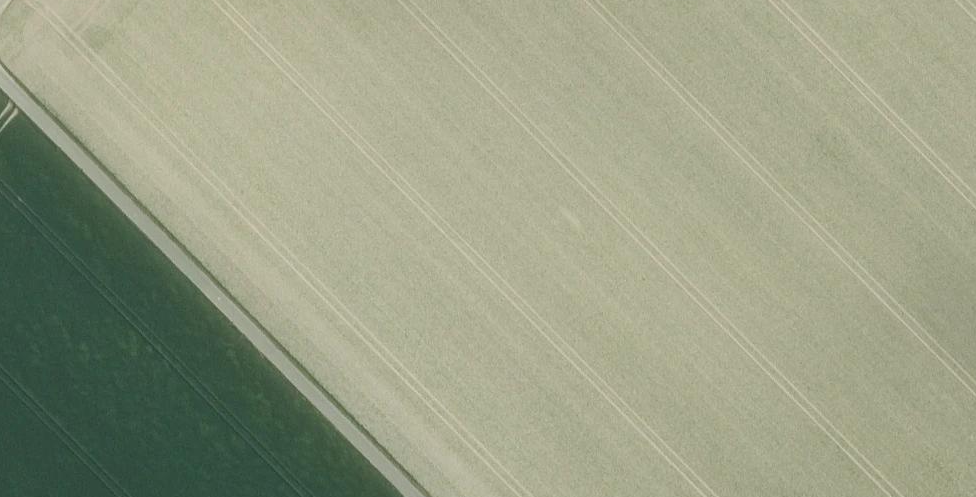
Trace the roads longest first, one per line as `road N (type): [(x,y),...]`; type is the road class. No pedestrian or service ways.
road 1 (track): [(0,78),(414,496)]

